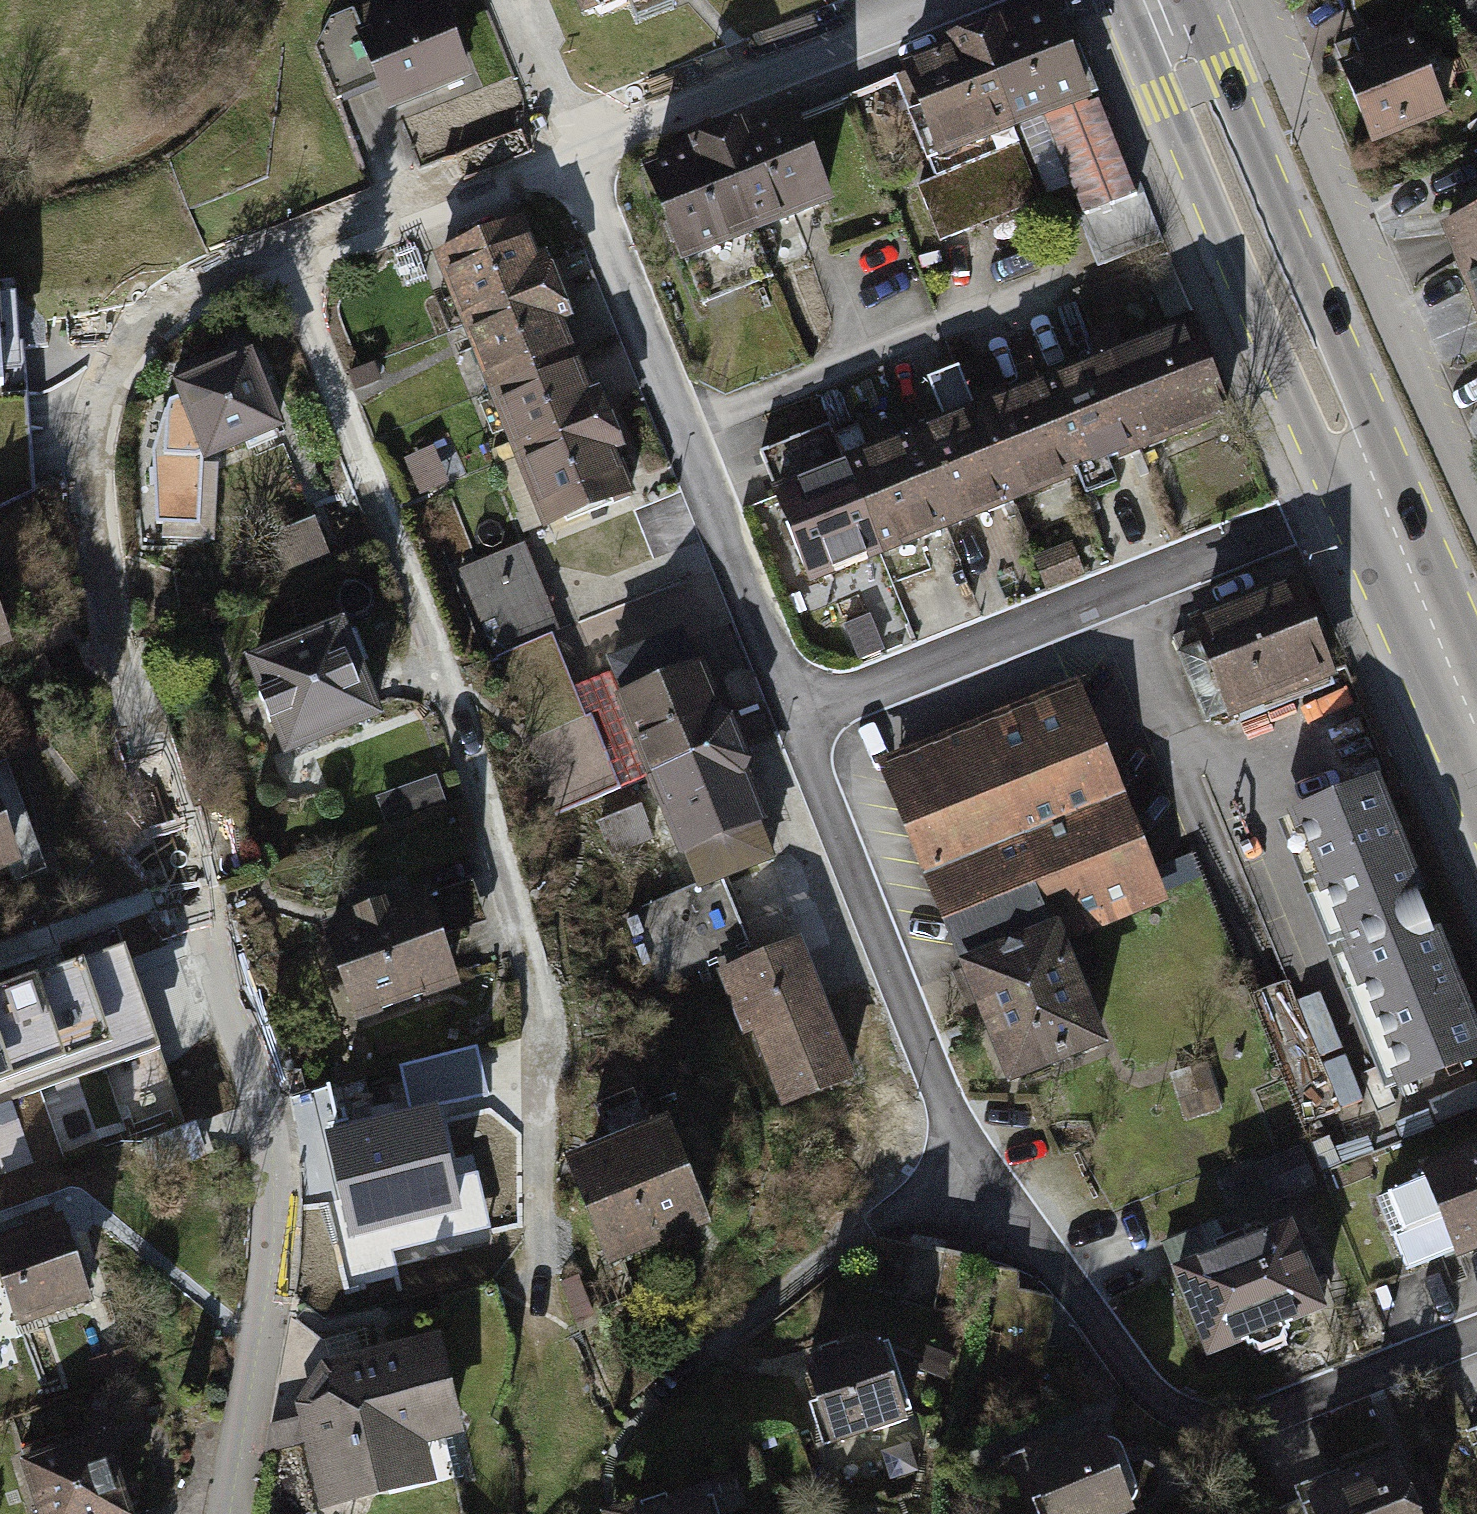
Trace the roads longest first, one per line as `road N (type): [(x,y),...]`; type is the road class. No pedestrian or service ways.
road 1 (residential): [(565,145),(181,297),(132,347),(100,412),(89,484),(197,891),(267,1100),(275,1291),(231,1513)]
road 2 (residential): [(801,723),(934,1090),(981,1180),(1166,1412),(1228,1427),(1302,1413),(1476,1344)]
road 3 (track): [(290,257),(422,607),(510,874),(533,1272)]
road 4 (residential): [(565,145),(801,723)]
road 5 (residential): [(1370,489),(801,723)]
road 6 (residential): [(1476,495),(1257,0)]
road 7 (primary): [(1370,489),(1159,0)]
road 8 (residential): [(930,0),(565,145)]
road 9 (primary): [(1476,726),(1370,489)]
road 10 (residential): [(565,145),(517,0)]

